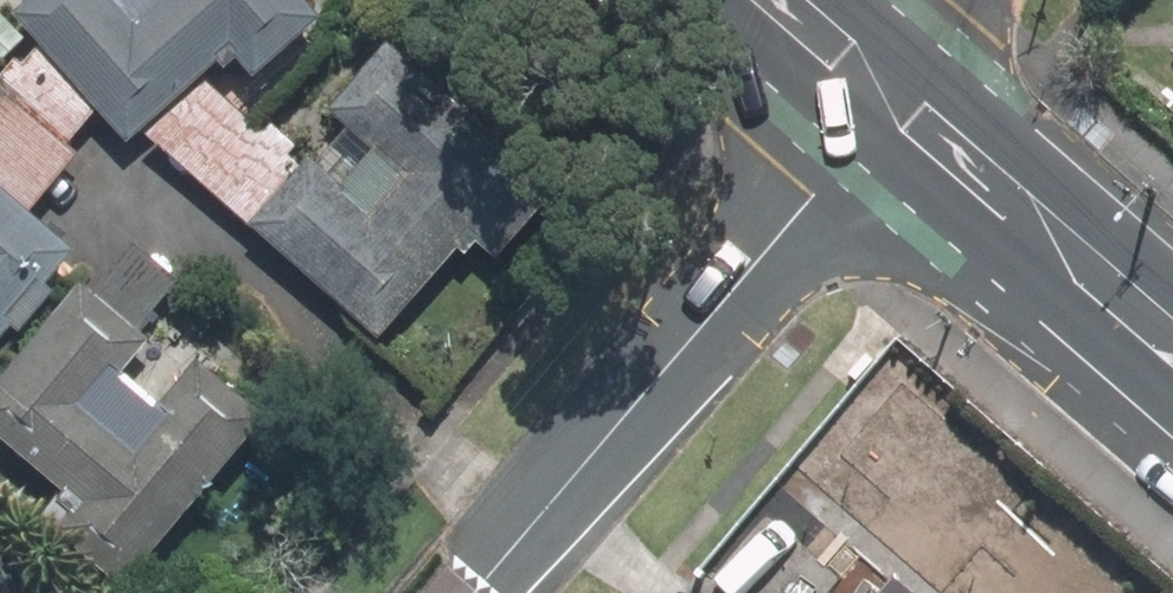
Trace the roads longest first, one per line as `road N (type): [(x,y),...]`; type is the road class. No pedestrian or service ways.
road 1 (tertiary): [(485,592),(814,207),(878,90)]
road 2 (primary): [(1172,347),(878,90)]
road 3 (primary): [(878,90),(776,0)]

